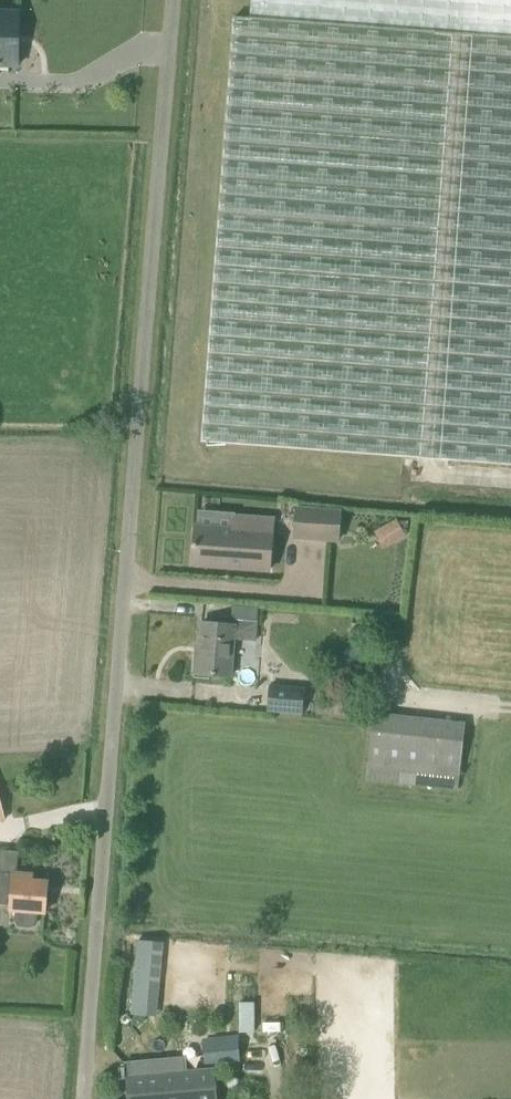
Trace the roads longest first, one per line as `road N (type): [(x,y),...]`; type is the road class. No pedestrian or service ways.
road 1 (unclassified): [(85,1098),(173,0)]

